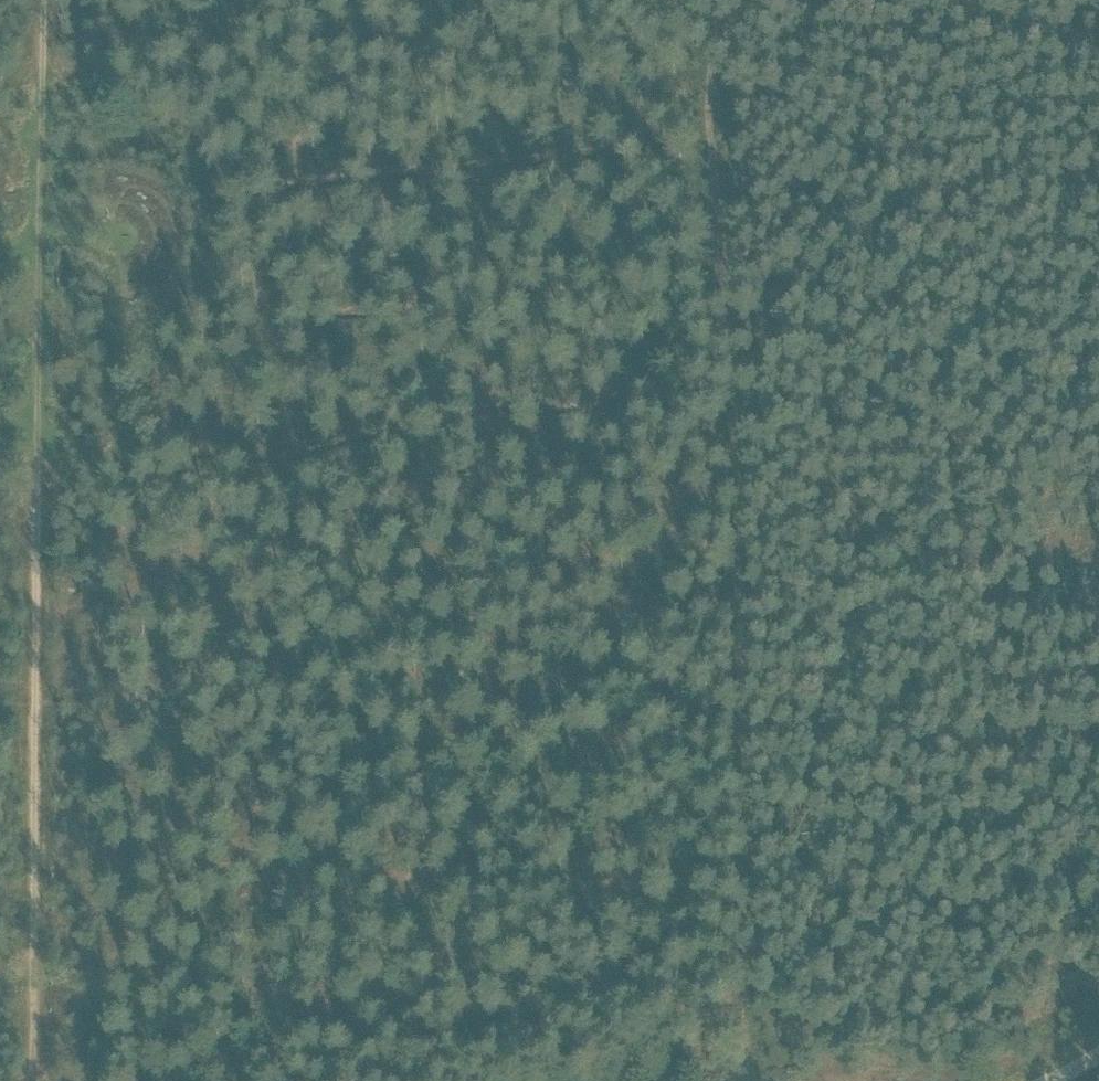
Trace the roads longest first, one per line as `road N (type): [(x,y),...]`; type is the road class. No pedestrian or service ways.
road 1 (track): [(0,415),(37,425),(237,547),(398,610),(547,778),(567,844),(503,918),(440,916),(397,953),(392,987),(361,1015),(259,1050),(239,1080)]
road 2 (track): [(45,0),(47,307),(24,844),(38,1080)]
road 3 (track): [(398,610),(360,566),(363,540),(383,517),(387,470),(447,356),(477,335),(535,254),(549,196),(576,155),(574,68),(545,0)]
road 4 (track): [(0,128),(42,151),(87,116),(132,58),(160,0)]

